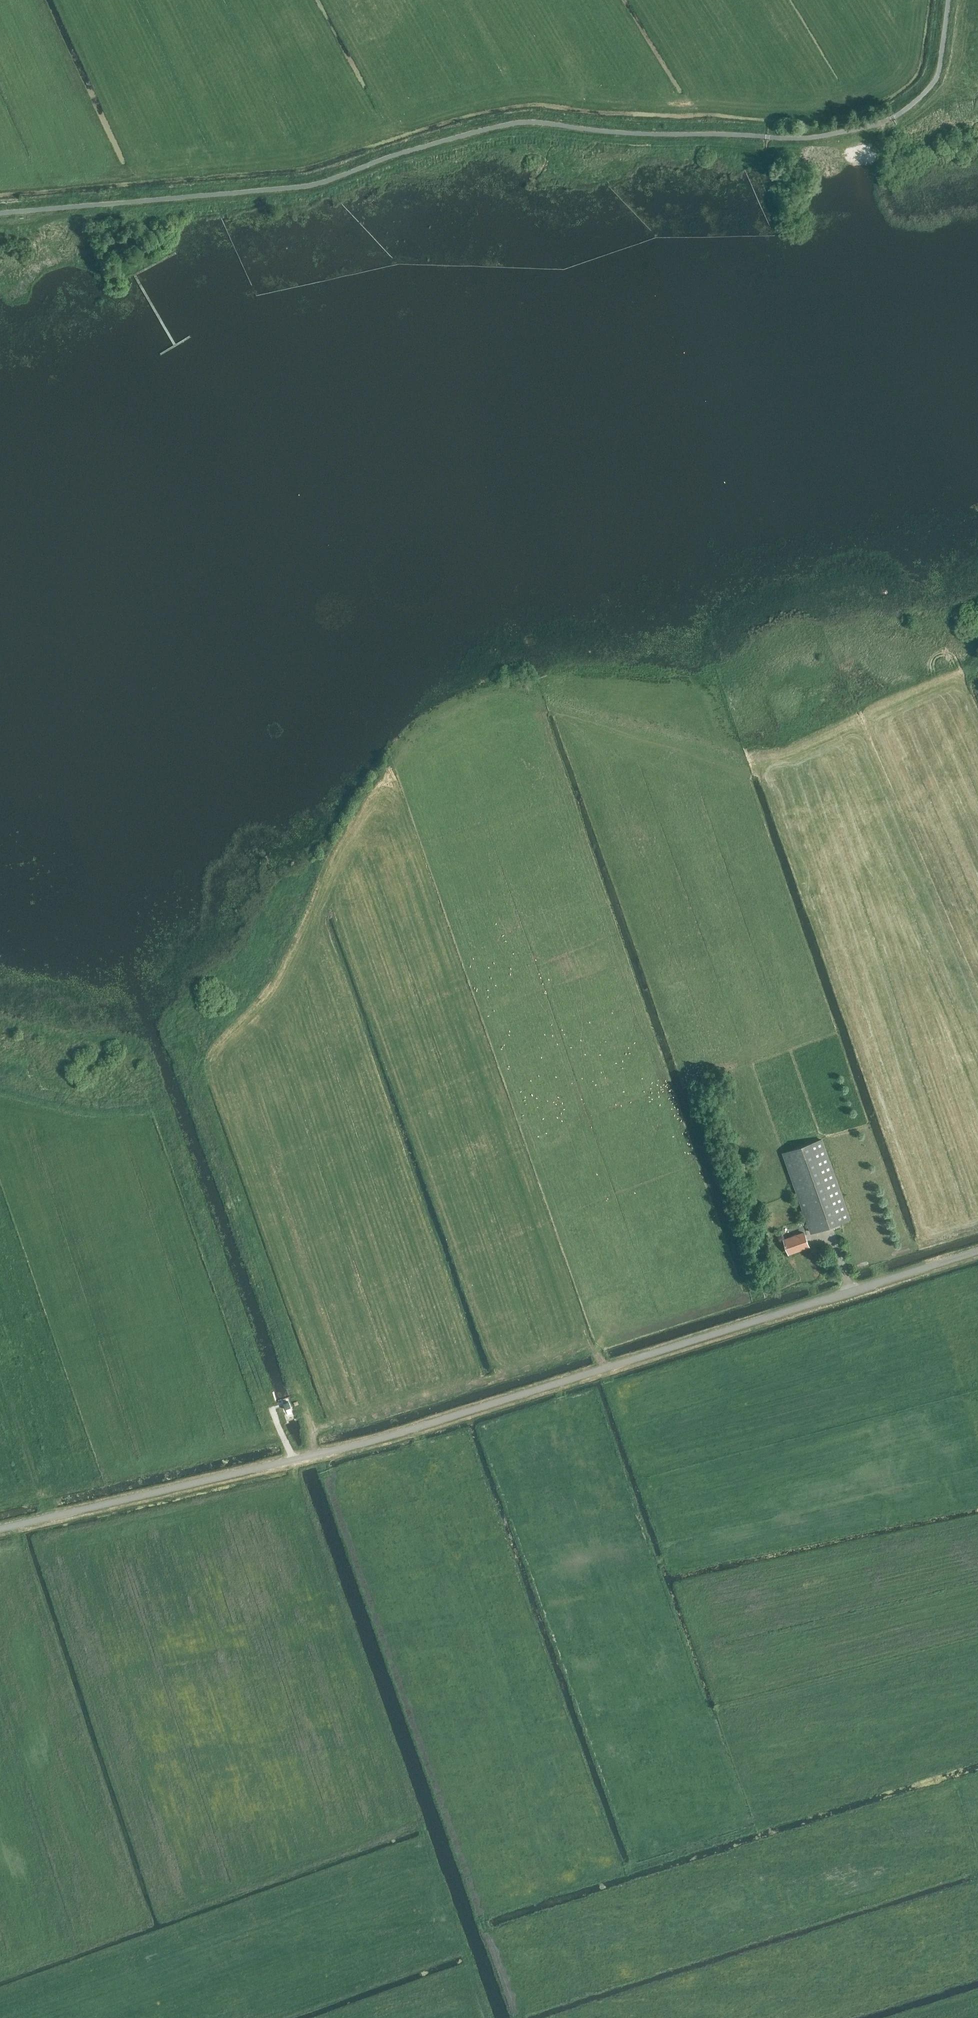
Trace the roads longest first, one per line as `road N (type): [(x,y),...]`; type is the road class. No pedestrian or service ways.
road 1 (unclassified): [(0,1527),(359,1442),(977,1247)]

